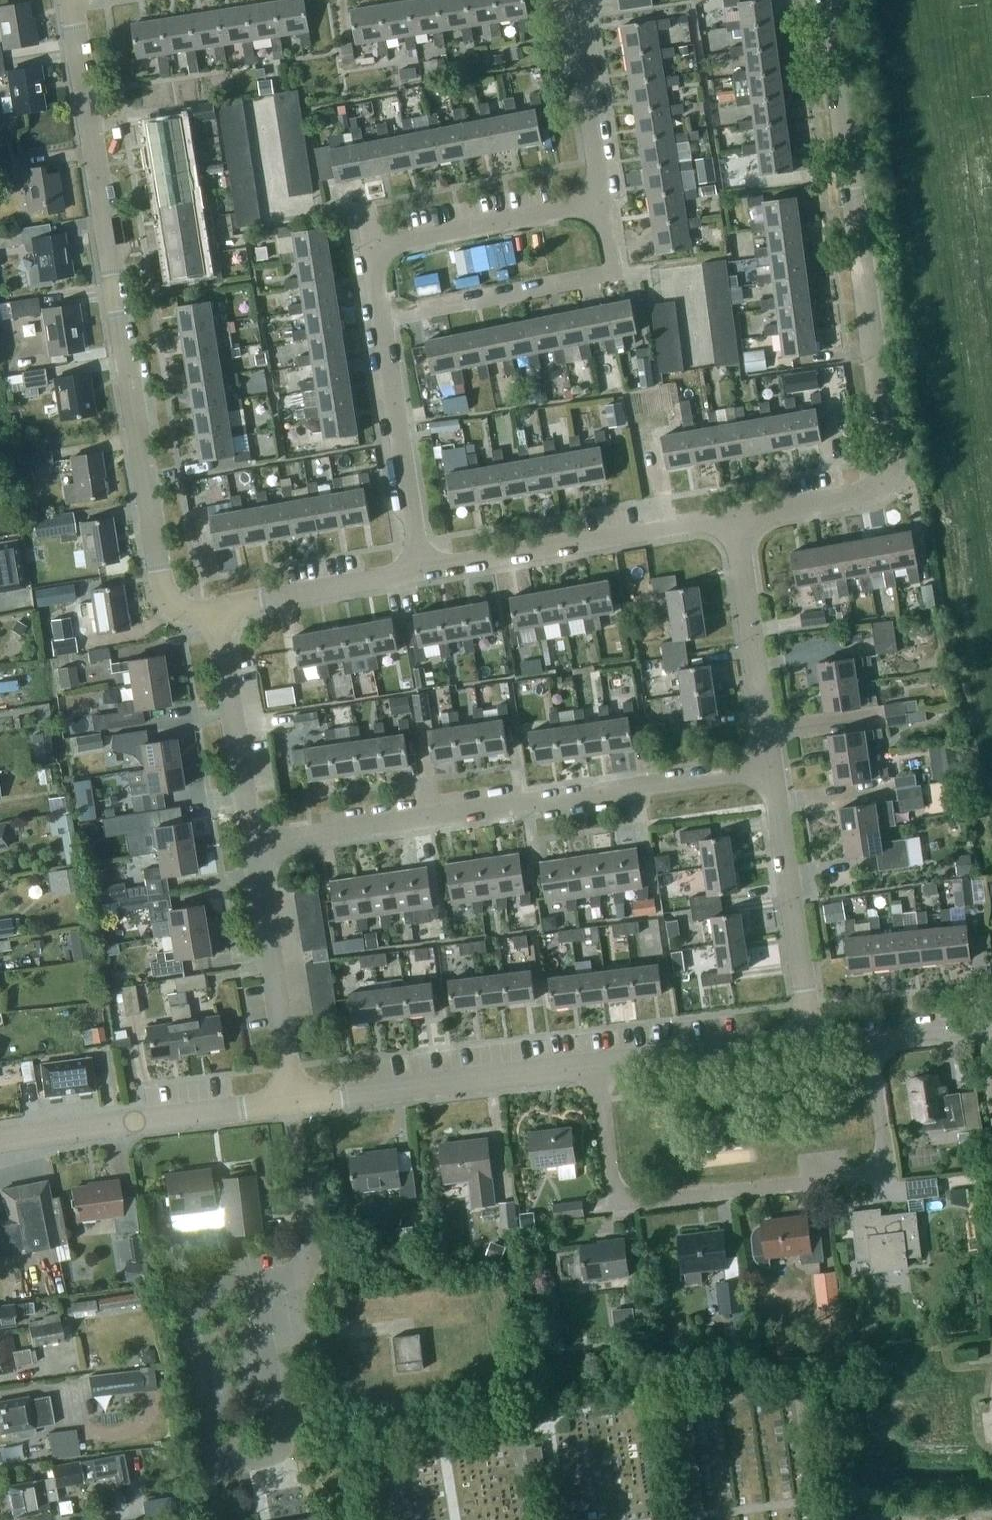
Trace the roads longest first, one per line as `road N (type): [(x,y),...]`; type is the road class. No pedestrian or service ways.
road 1 (residential): [(214,608),(186,612),(162,586),(70,0)]
road 2 (unclassified): [(734,519),(865,494),(883,482),(887,463),(829,0)]
road 3 (unclassified): [(290,1103),(814,1041)]
road 4 (residential): [(254,845),(773,767)]
road 5 (residential): [(421,570),(374,248)]
road 6 (residential): [(421,570),(734,519)]
road 7 (unclassified): [(0,1137),(290,1103)]
road 8 (unclassified): [(814,1041),(773,767)]
road 9 (residential): [(290,1103),(254,845)]
road 10 (unclassified): [(773,767),(734,519)]
road 11 (residential): [(254,845),(214,608)]
road 12 (residential): [(374,248),(602,202)]
road 13 (residential): [(214,608),(421,570)]
road 14 (residential): [(602,202),(571,0)]
road 15 (unclassified): [(814,1041),(991,1021)]

